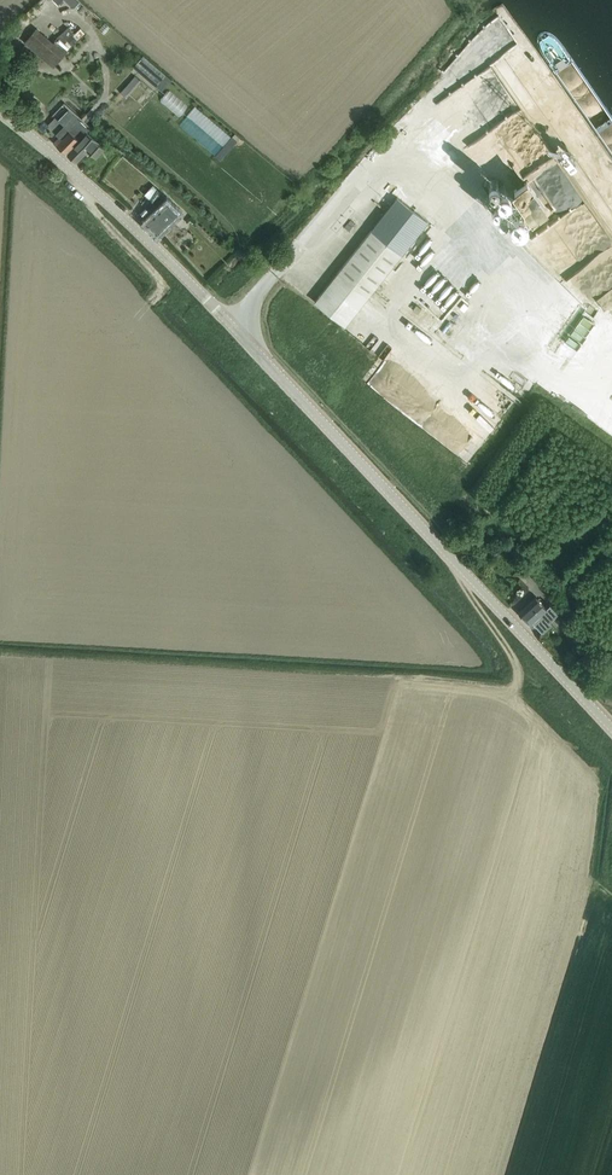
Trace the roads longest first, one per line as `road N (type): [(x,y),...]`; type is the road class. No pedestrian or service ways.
road 1 (tertiary): [(611,728),(252,344),(108,201),(0,111)]

